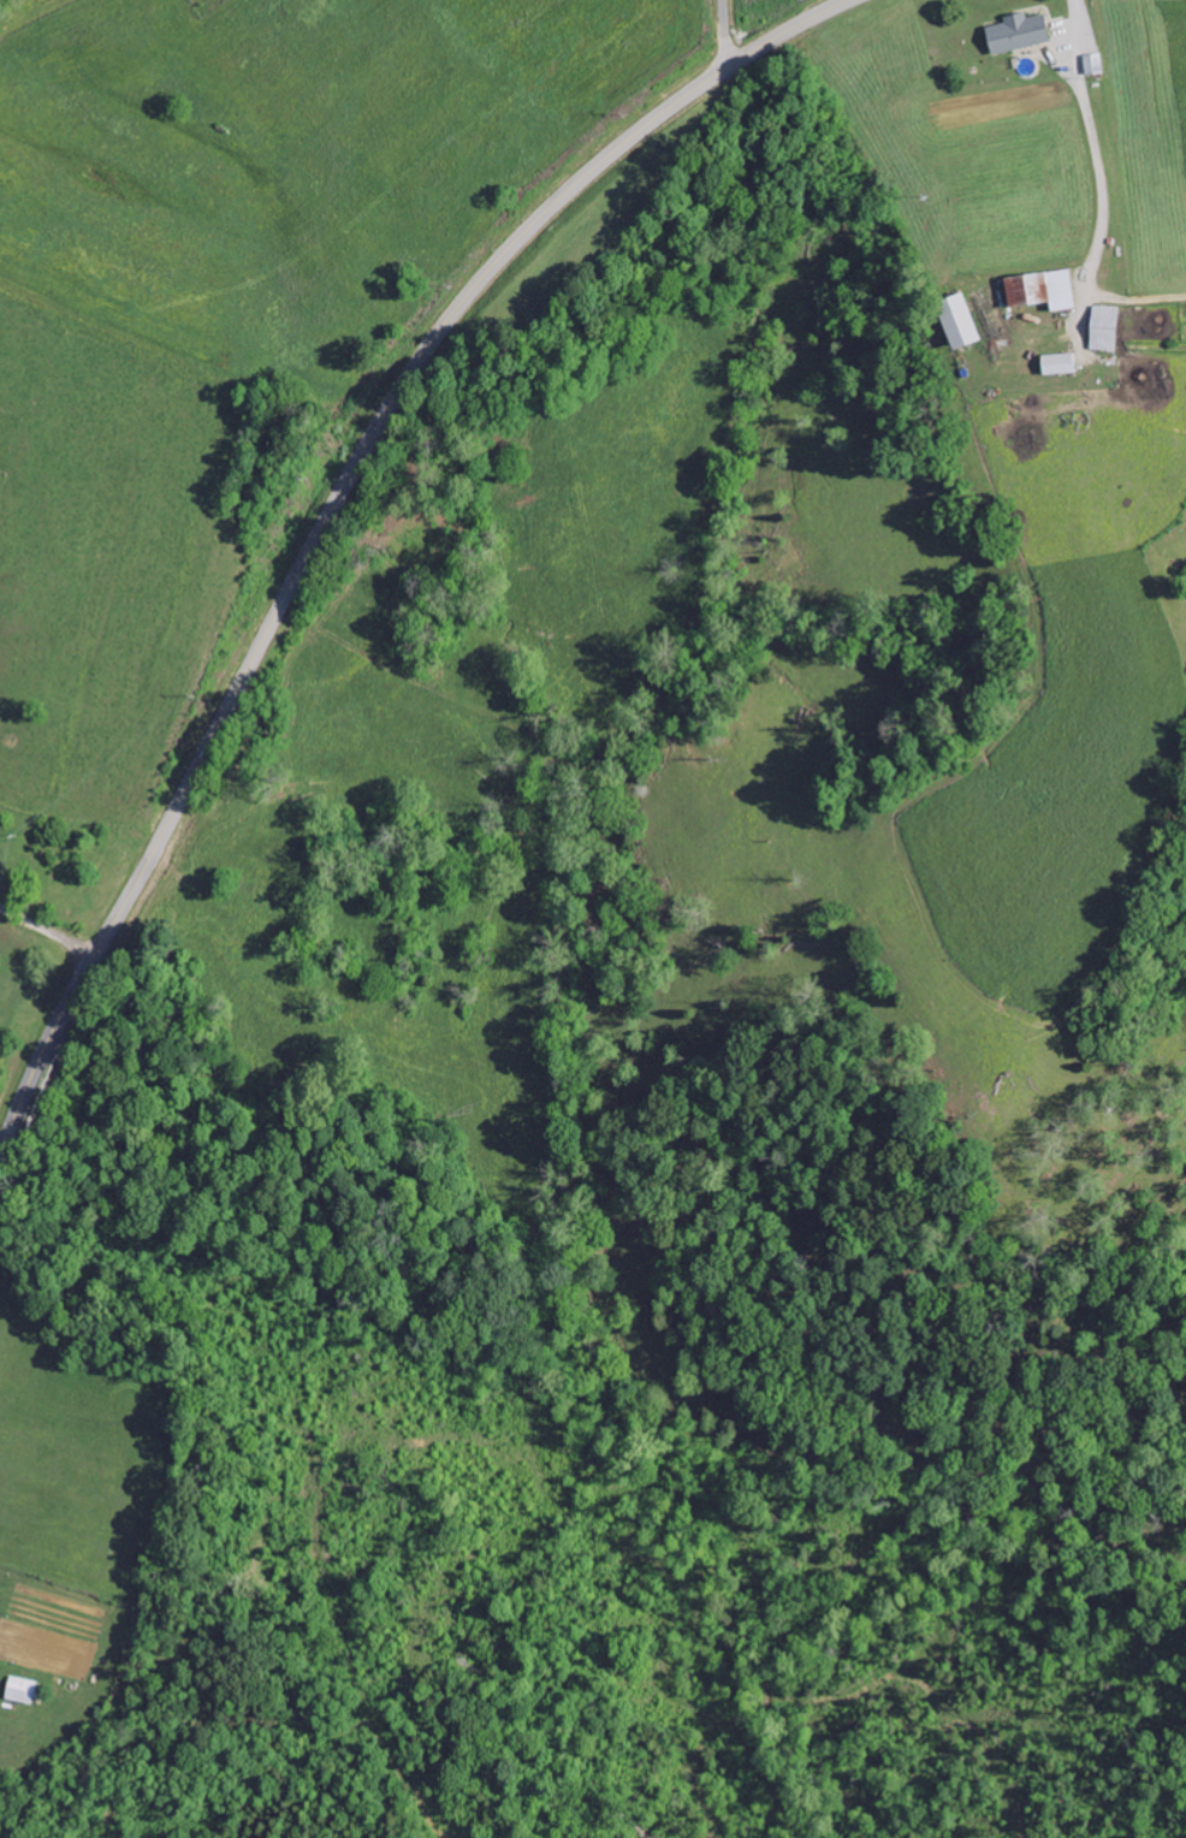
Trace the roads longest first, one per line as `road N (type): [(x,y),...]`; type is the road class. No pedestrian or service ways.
road 1 (secondary): [(854,0),(727,71),(612,155),(508,253),(417,364),(87,971),(0,1160)]
road 2 (residential): [(87,971),(0,881)]

